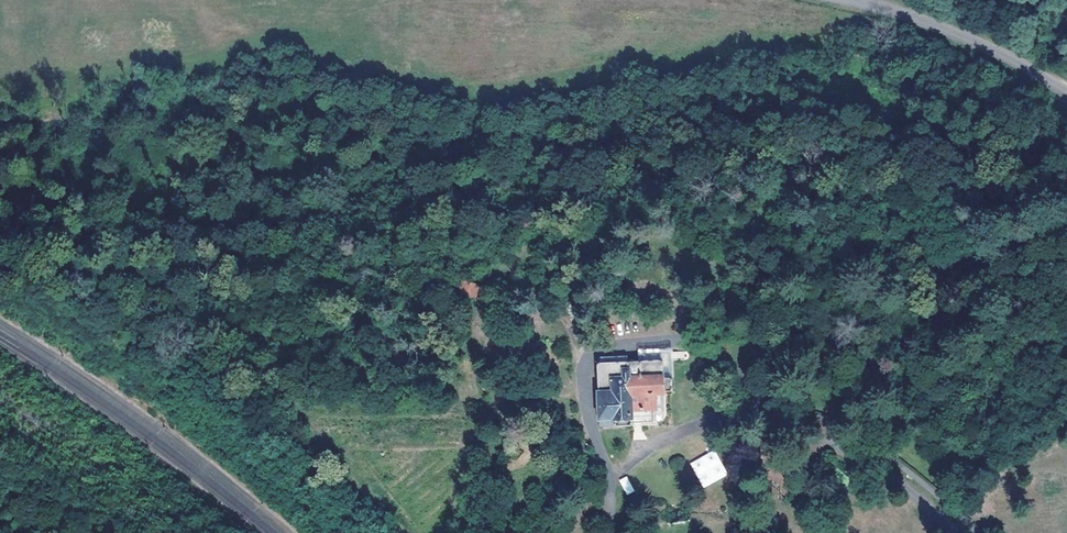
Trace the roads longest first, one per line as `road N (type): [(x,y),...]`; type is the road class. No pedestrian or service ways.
road 1 (unclassified): [(848,0),(969,39),(1066,88)]

